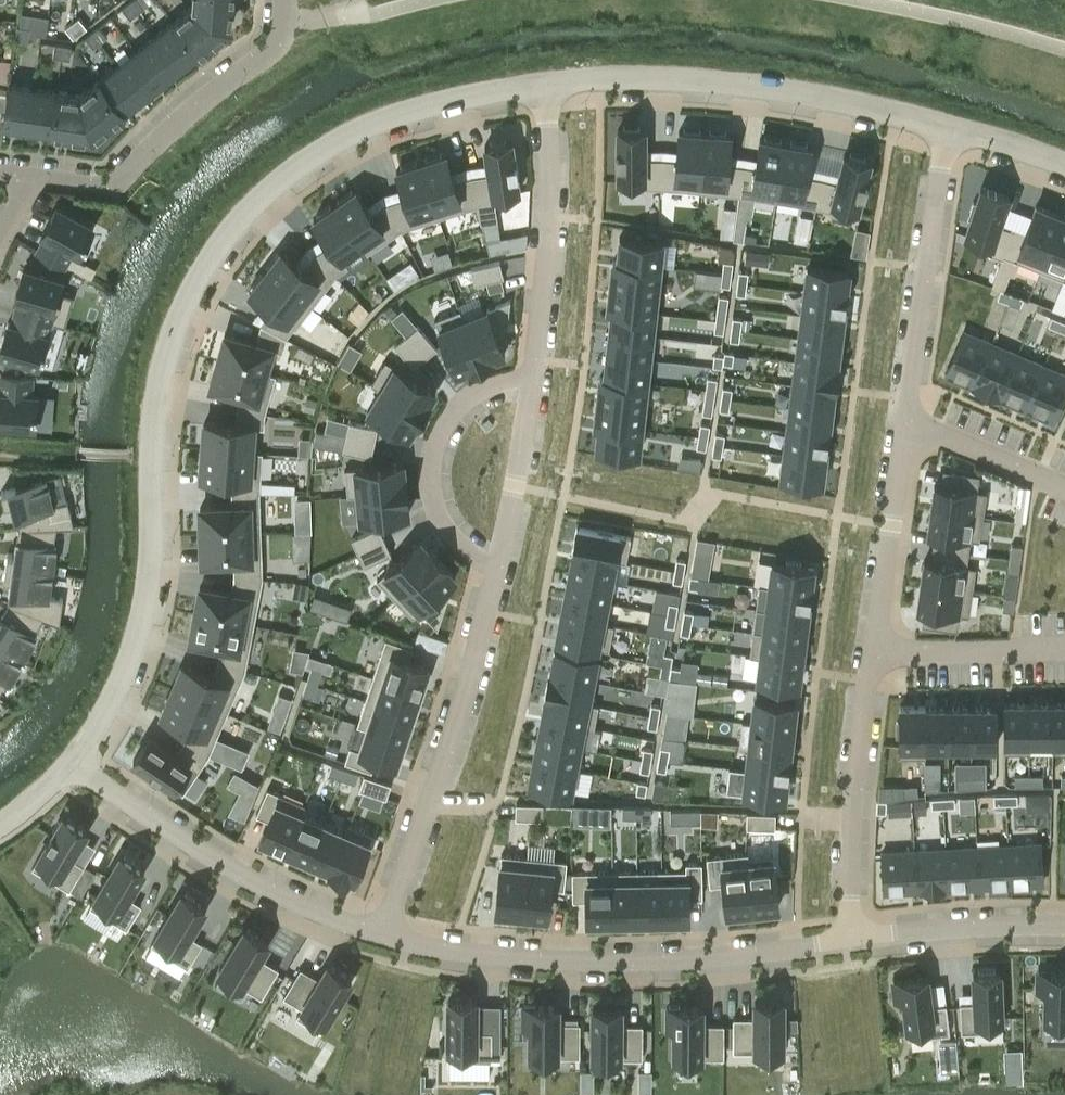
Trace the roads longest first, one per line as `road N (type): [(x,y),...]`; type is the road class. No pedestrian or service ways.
road 1 (residential): [(551,91),(434,112),(337,147),(257,209),(192,283),(173,323),(150,427),(146,608),(131,658),(72,766)]
road 2 (residential): [(847,940),(714,960),(472,957),(383,937)]
road 3 (residential): [(947,130),(777,93),(641,85),(551,91)]
road 4 (residential): [(383,937),(500,569)]
road 5 (residential): [(383,937),(233,871),(72,766)]
road 6 (residential): [(287,0),(284,41),(110,189),(30,174)]
road 7 (residential): [(533,380),(551,255),(551,91)]
road 8 (residential): [(847,940),(876,653)]
road 9 (residential): [(904,414),(947,130)]
road 10 (residential): [(533,380),(462,402),(436,448),(440,526),(458,548),(500,569)]
road 11 (residential): [(876,653),(904,414)]
road 12 (residential): [(1064,931),(847,940)]
road 13 (residential): [(500,569),(533,380)]
road 14 (residential): [(876,653),(1064,650)]
road 15 (residential): [(1064,485),(904,414)]
road 16 (residential): [(1064,167),(947,130)]

